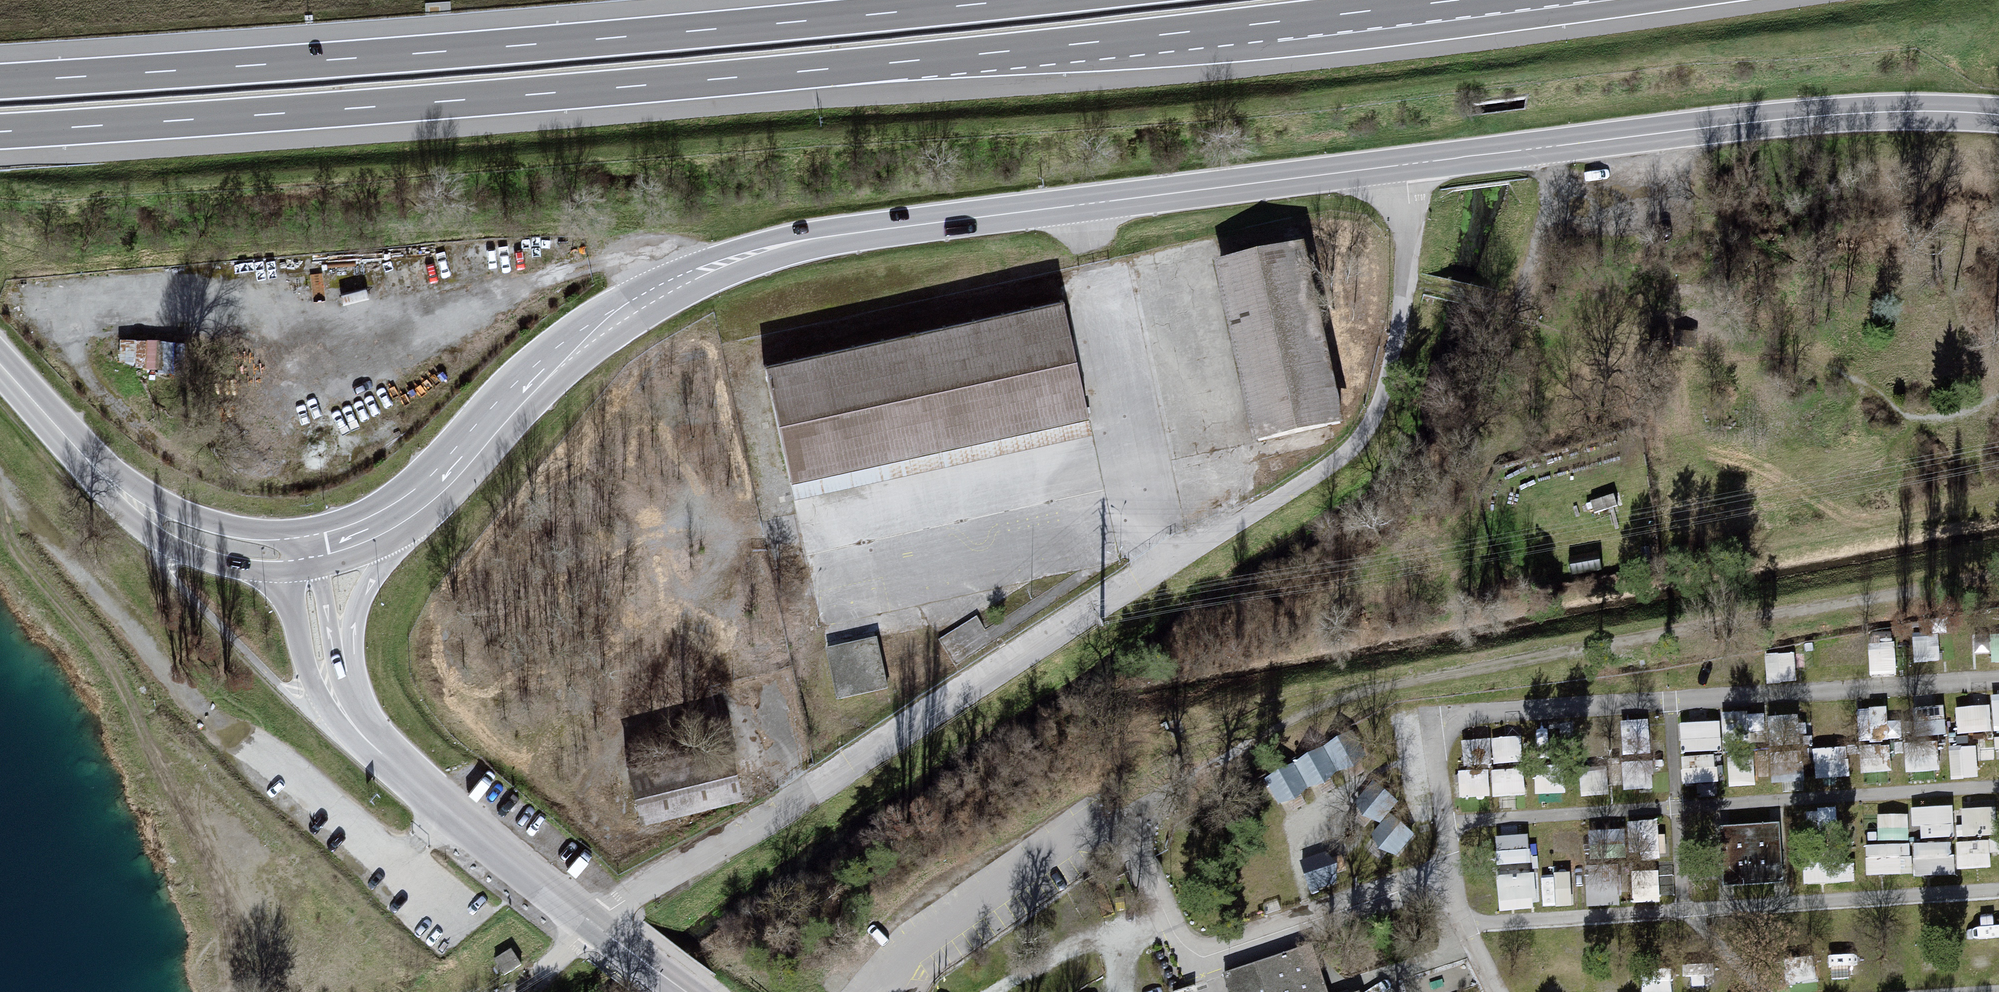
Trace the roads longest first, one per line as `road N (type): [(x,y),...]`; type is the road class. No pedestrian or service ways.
road 1 (motorway): [(0,133),(815,71),(1469,0)]
road 2 (unclassified): [(597,923),(1342,459),(1369,433),(1383,403),(1403,280),(1397,166)]
road 3 (tertiary): [(421,502),(568,355),(670,286),(720,264),(919,223),(1397,166)]
road 4 (motorway): [(1003,0),(0,80)]
road 5 (track): [(1122,817),(1332,703),(1998,578)]
road 6 (track): [(446,801),(403,855),(207,714),(0,471)]
road 7 (tertiary): [(1397,166),(1771,125),(1998,116)]
road 8 (track): [(1555,192),(1497,395),(1500,449),(1516,491)]
road 9 (unclassified): [(876,991),(891,968),(1066,840),(1122,817)]
road 10 (unclassified): [(372,734),(597,923)]
road 11 (unclassified): [(372,734),(355,671),(354,625),(366,587),(421,502)]
road 12 (tertiary): [(114,487),(146,526),(200,559),(234,567),(291,559)]
road 13 (unclassified): [(291,559),(307,660),(335,704),(372,734)]
road 14 (track): [(1538,150),(1555,192),(1575,205),(1607,205),(1655,179),(1663,136)]
road 15 (unclassified): [(372,734),(341,679),(316,552)]
road 16 (tertiary): [(291,559),(250,534),(167,512),(114,487)]
road 17 (tertiary): [(0,365),(114,487)]

